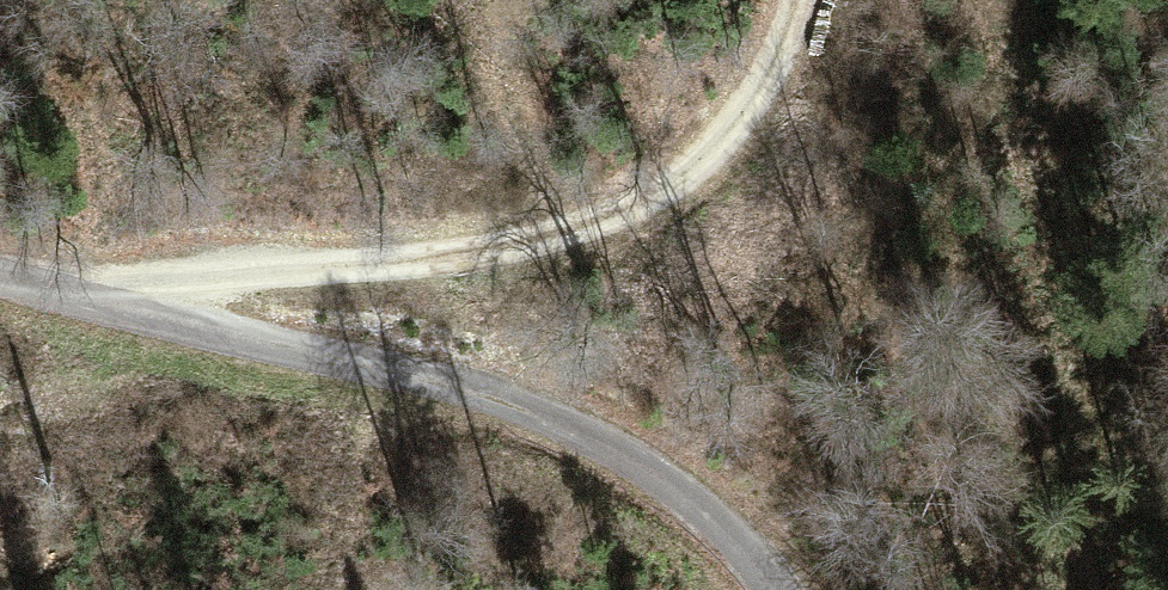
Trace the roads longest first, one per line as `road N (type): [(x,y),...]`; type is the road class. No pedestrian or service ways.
road 1 (unclassified): [(0,284),(491,416),(655,484),(756,547),(784,589)]
road 2 (track): [(162,330),(206,278),(468,253),(646,201),(733,122),(798,0)]
road 3 (trunk): [(1123,0),(1167,188)]

